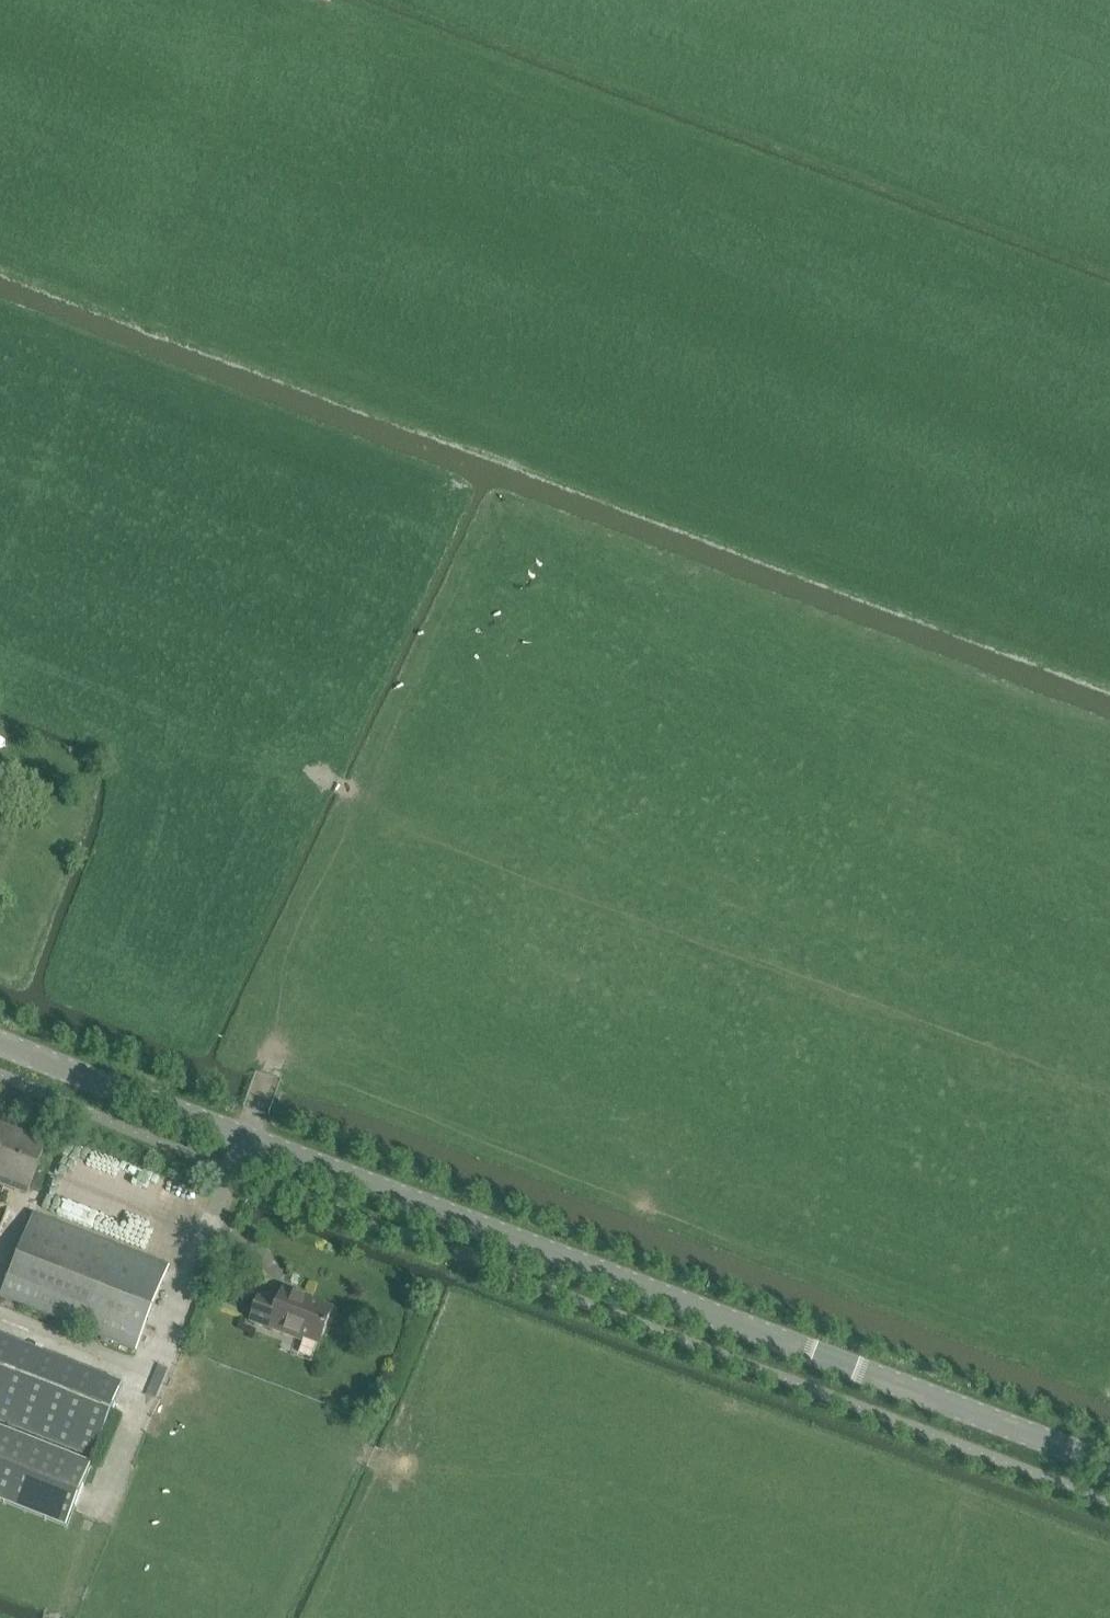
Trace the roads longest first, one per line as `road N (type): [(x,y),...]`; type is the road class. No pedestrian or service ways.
road 1 (tertiary): [(1109,1464),(0,1046)]

